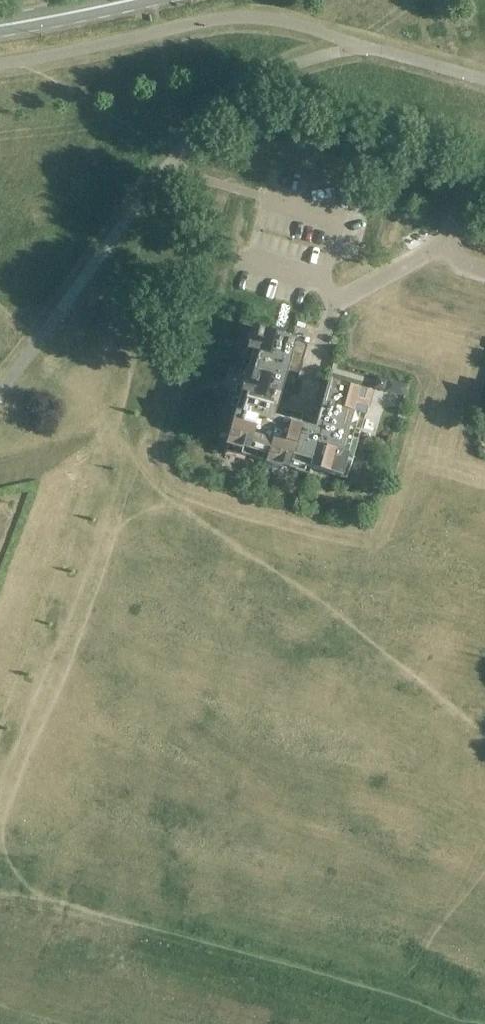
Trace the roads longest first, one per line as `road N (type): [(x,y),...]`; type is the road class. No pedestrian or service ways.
road 1 (residential): [(317,356),(333,302),(427,255)]
road 2 (secondary): [(127,0),(0,24)]

